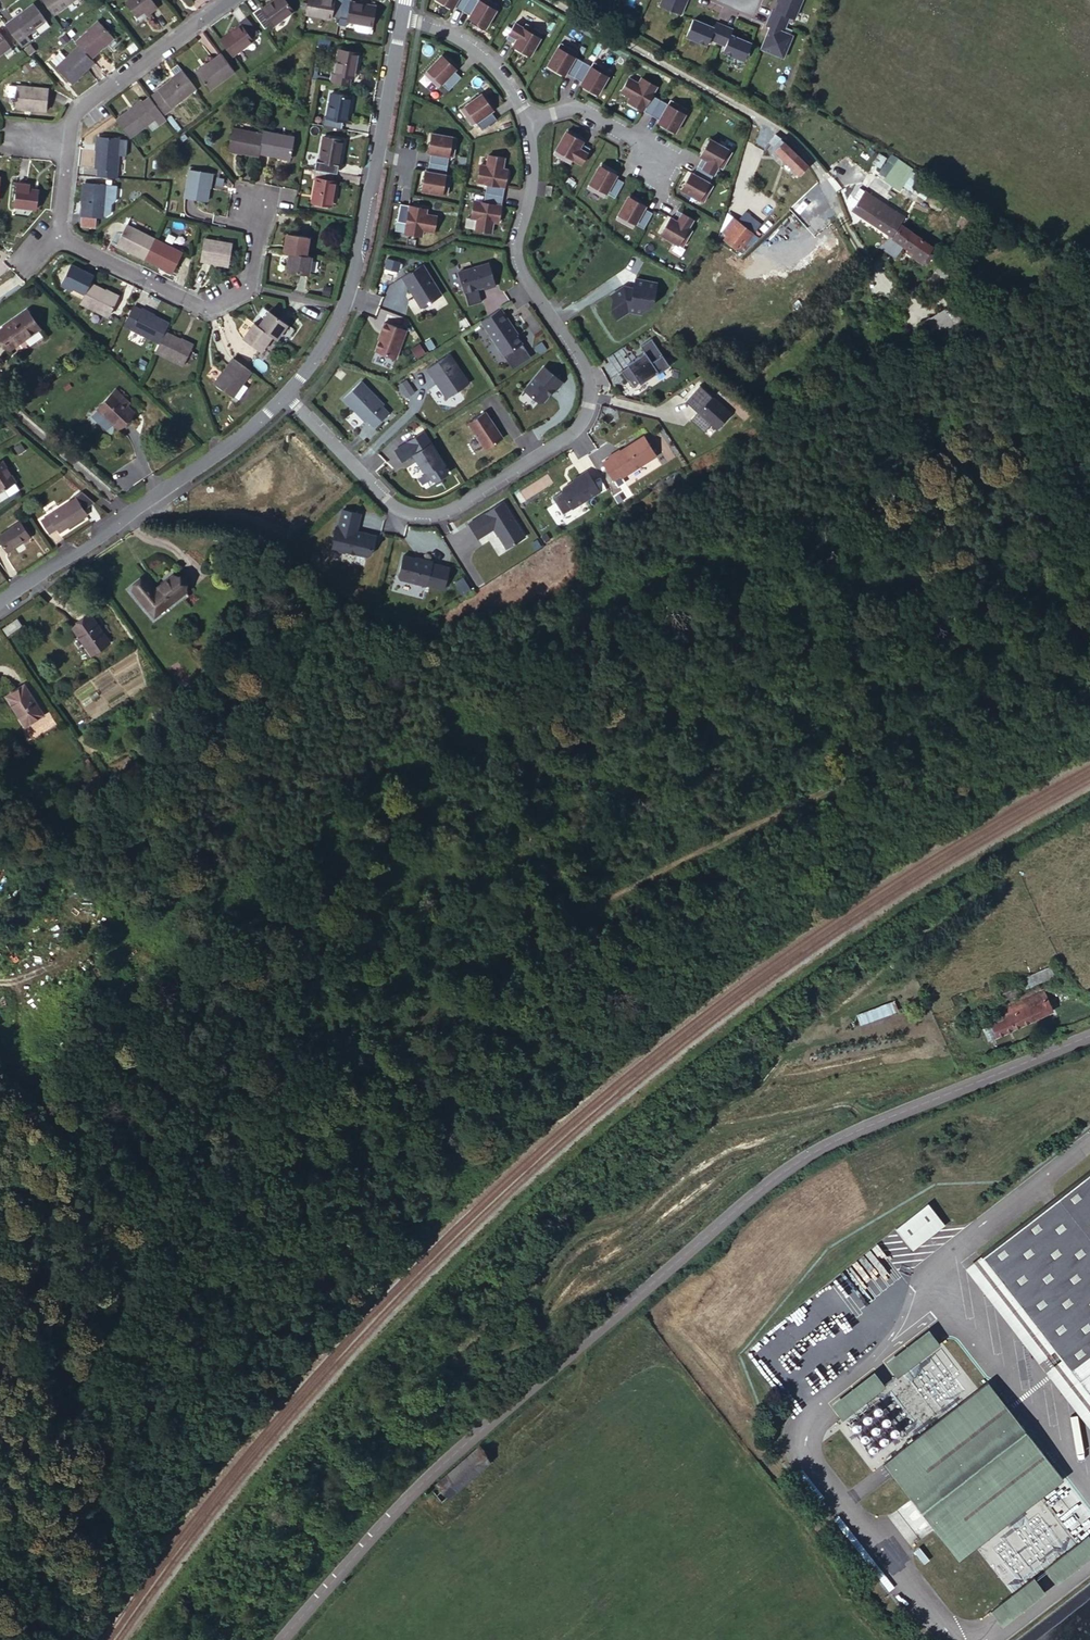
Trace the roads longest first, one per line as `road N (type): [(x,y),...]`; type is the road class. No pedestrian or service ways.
road 1 (track): [(1089,663),(1023,688),(724,837),(441,998),(183,1238),(0,1460)]
road 2 (tertiary): [(1089,1035),(870,1125),(771,1180),(404,1502),(278,1639)]
road 3 (residential): [(288,396),(374,486),(422,517),(573,437),(592,397),(585,374),(521,271),(515,246),(535,158),(526,115)]
road 4 (tertiary): [(288,396),(357,278),(402,21)]
road 5 (tertiary): [(0,603),(288,396)]
road 6 (unclassified): [(553,0),(787,135),(823,175)]
road 7 (residential): [(223,0),(75,114),(60,226)]
road 8 (residential): [(60,226),(67,239),(201,304),(215,303),(247,287),(263,206)]
road 9 (residential): [(526,115),(478,48),(402,21)]
road 10 (residential): [(526,115),(575,105),(660,152)]

